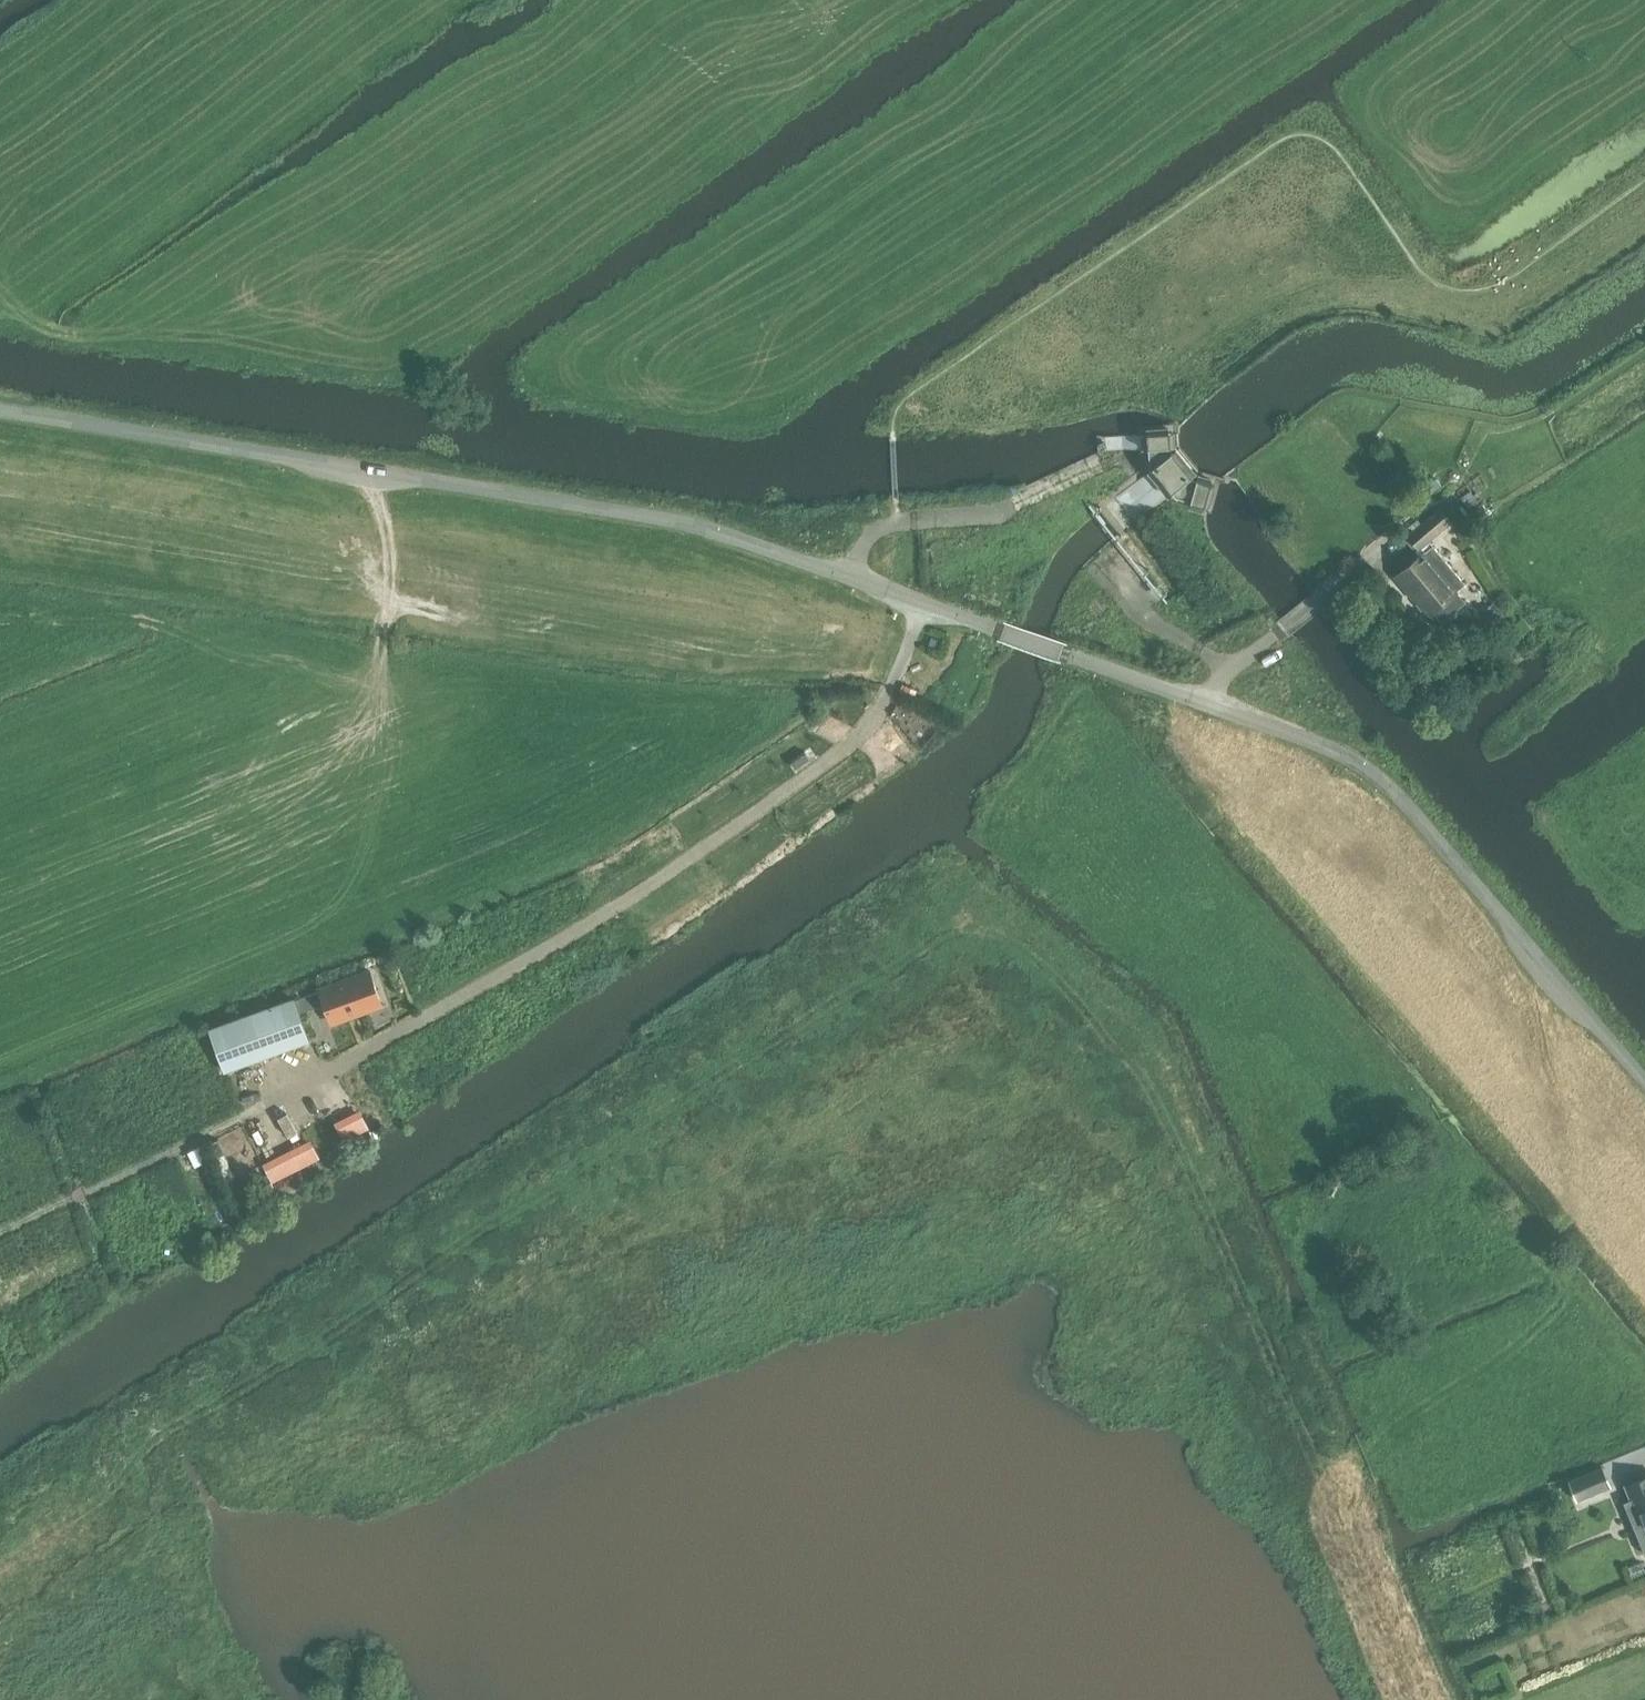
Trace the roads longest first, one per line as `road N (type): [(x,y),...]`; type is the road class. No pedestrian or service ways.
road 1 (unclassified): [(1644,1085),(1401,799),(1366,766),(1330,747),(670,516),(0,409)]
road 2 (track): [(247,1114),(0,1234)]
road 3 (track): [(347,465),(375,500),(394,560),(375,677)]

